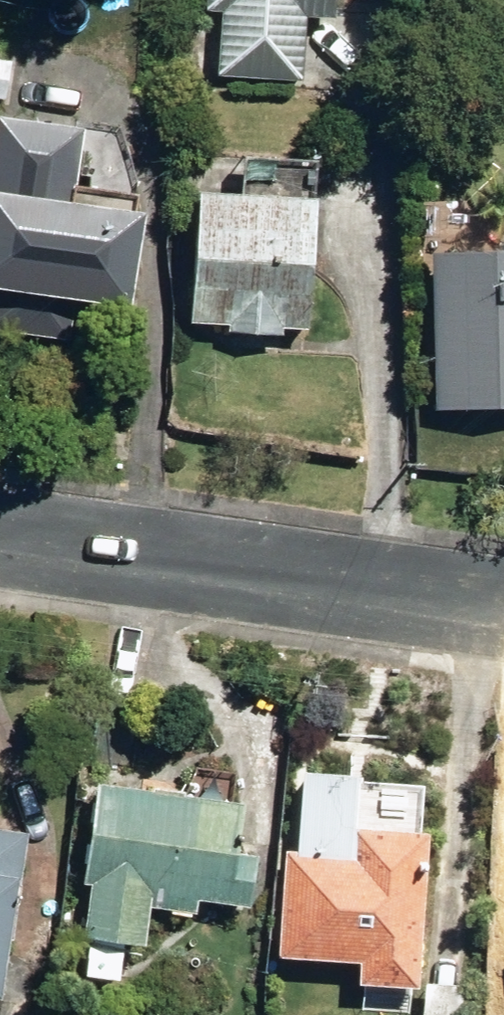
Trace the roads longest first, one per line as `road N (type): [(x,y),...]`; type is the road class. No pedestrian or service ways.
road 1 (residential): [(0,540),(503,609)]

